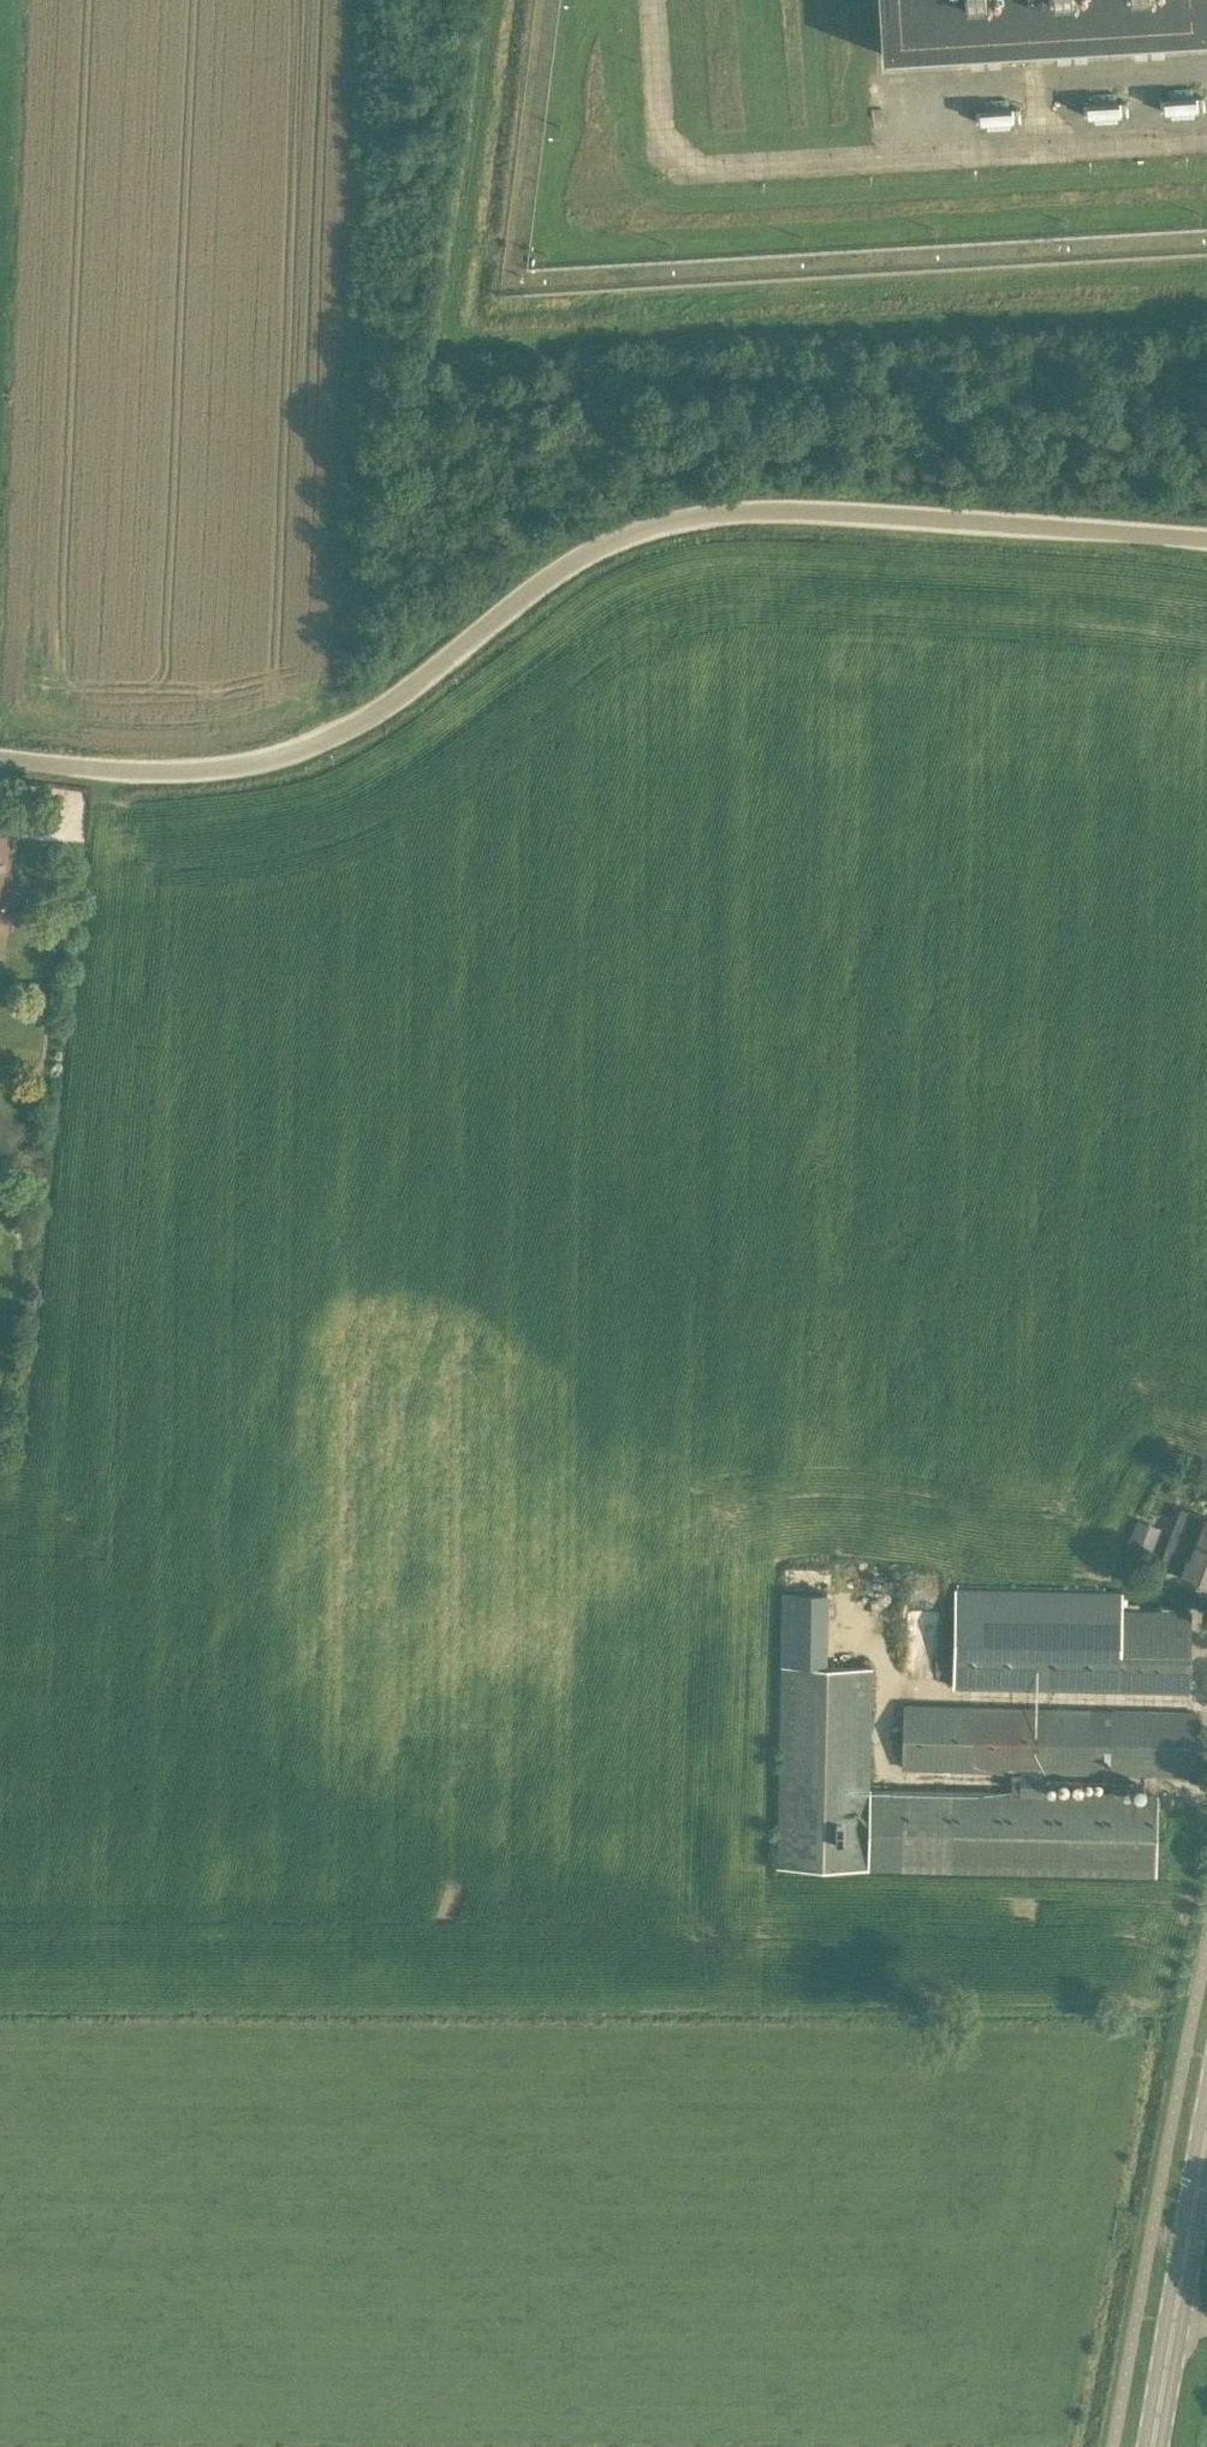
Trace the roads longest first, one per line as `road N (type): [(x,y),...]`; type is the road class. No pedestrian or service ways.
road 1 (unclassified): [(0,755),(140,768),(244,763),(360,721),(556,573),(636,530),(681,516),(765,510),(1206,540)]
road 2 (primary): [(1154,2446),(1206,2124)]

